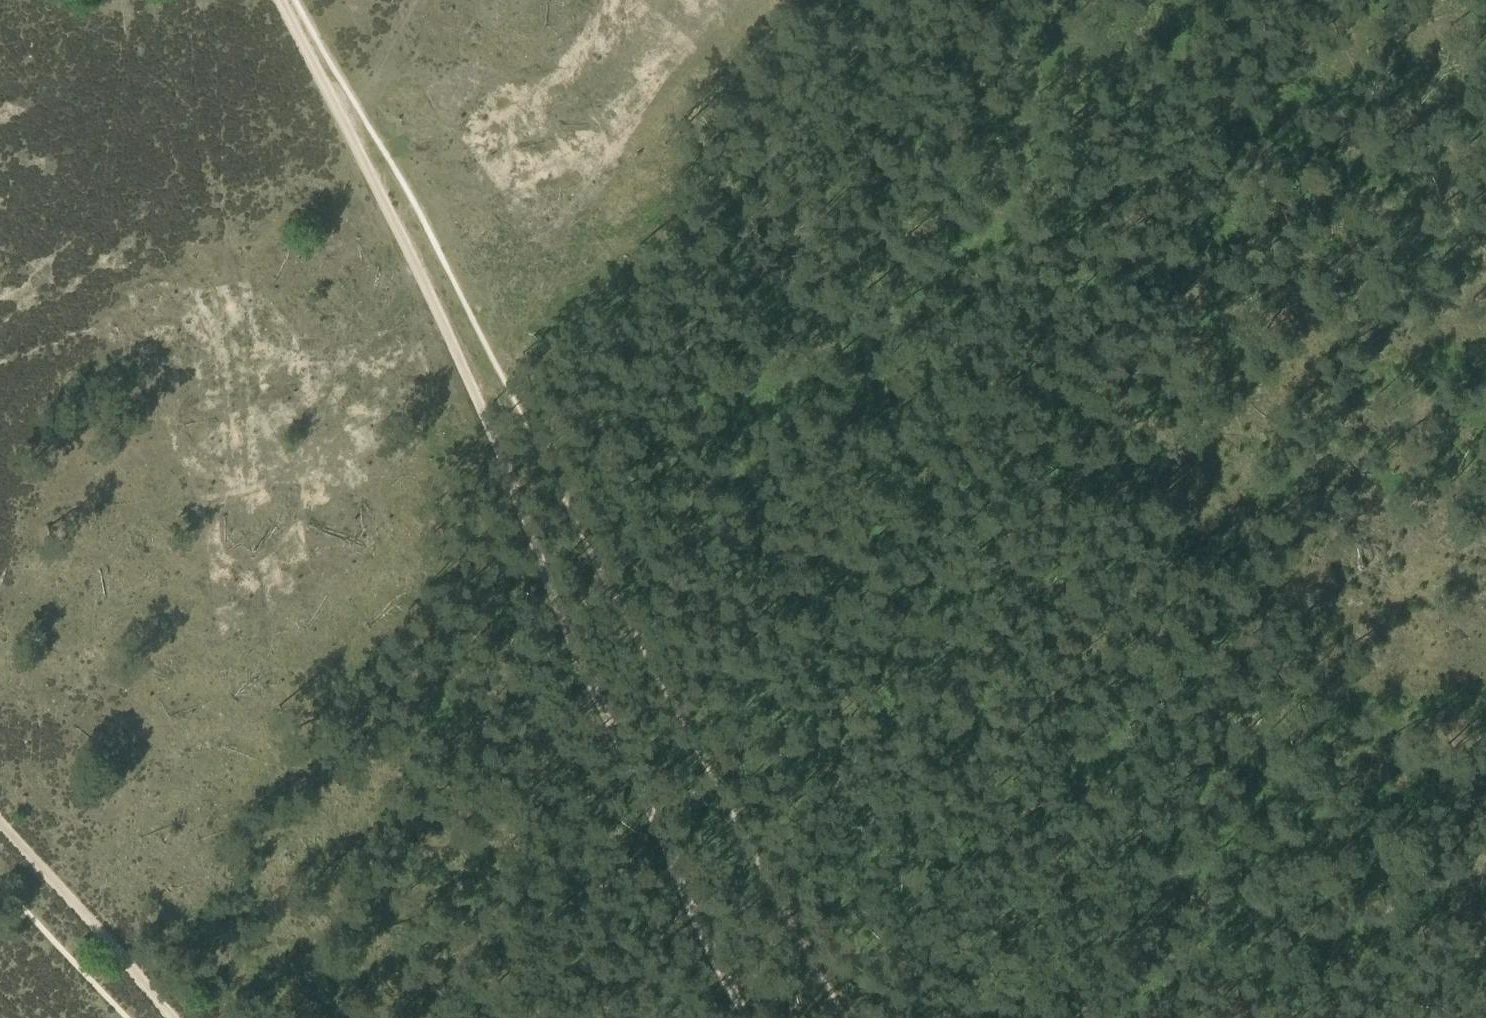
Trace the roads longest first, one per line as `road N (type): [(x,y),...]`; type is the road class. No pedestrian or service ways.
road 1 (track): [(273,0),(449,331),(754,1017)]
road 2 (track): [(0,817),(178,1017)]

